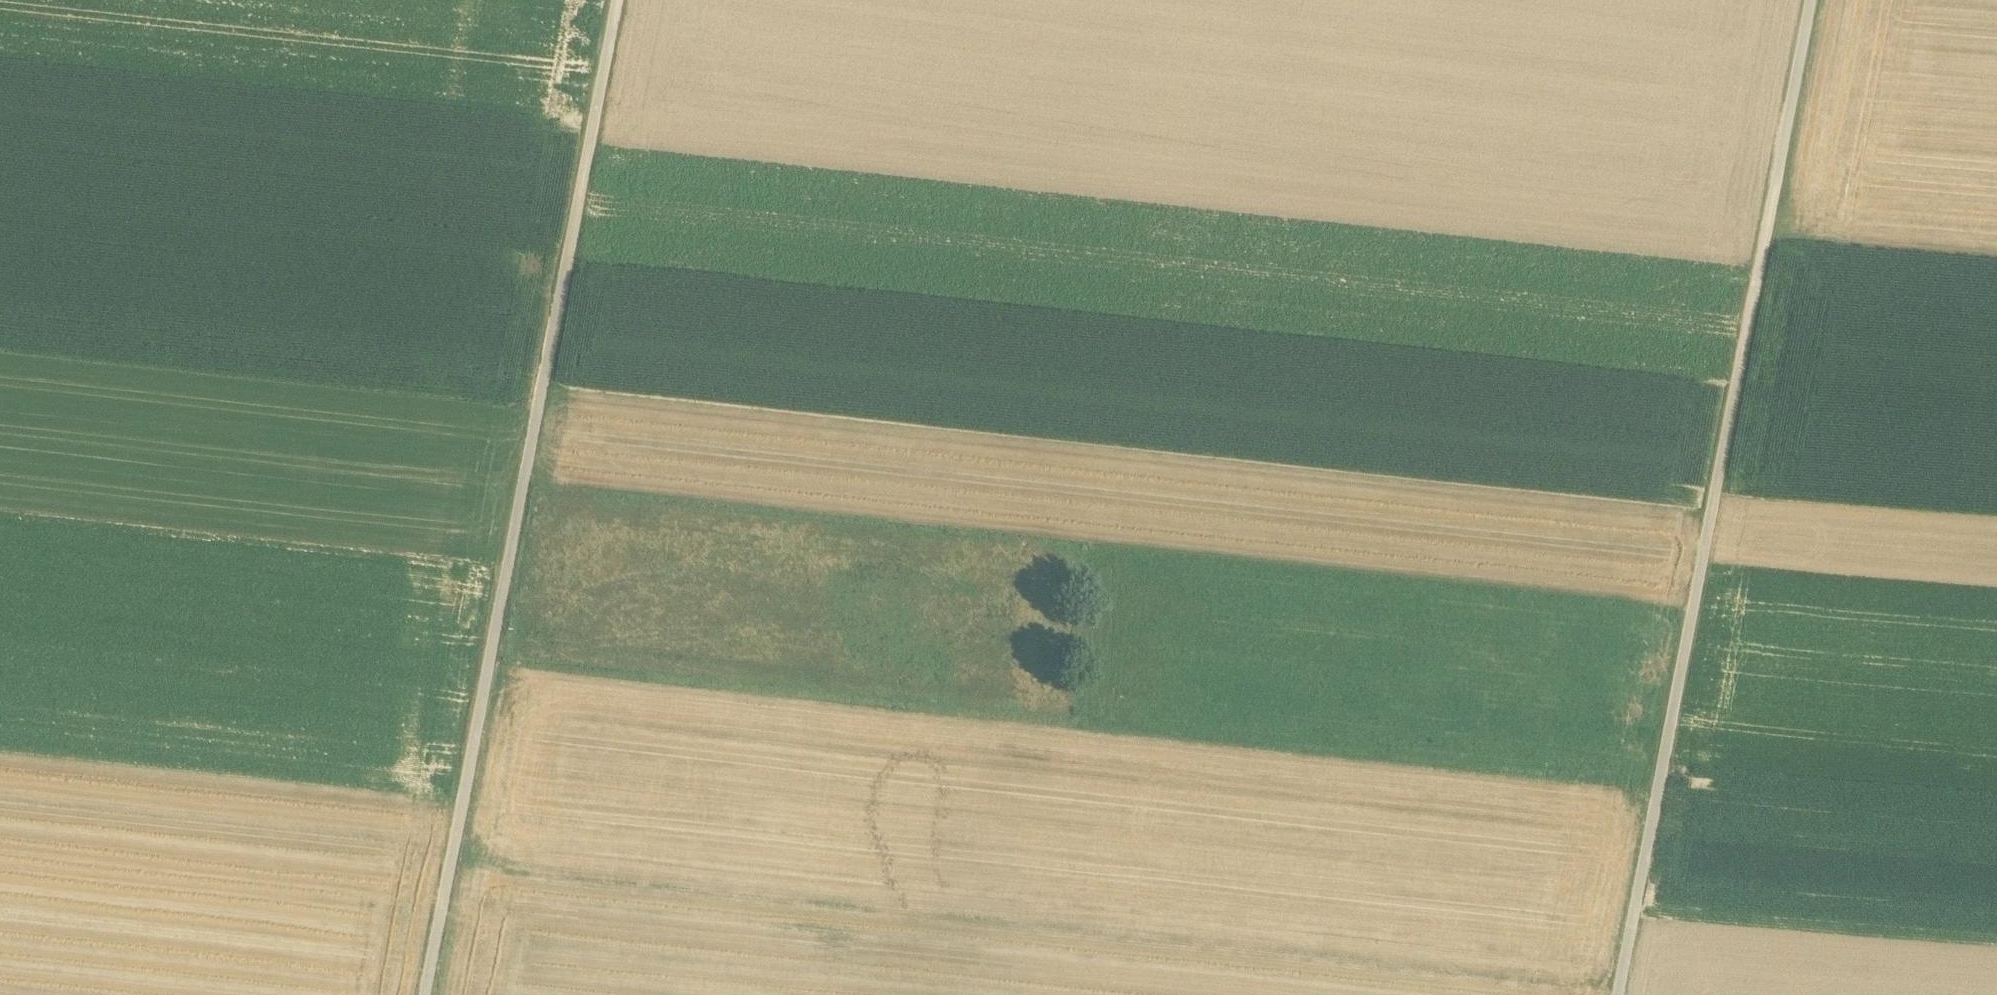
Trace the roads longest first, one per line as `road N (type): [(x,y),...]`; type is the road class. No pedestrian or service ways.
road 1 (track): [(1617,994),(1811,0)]
road 2 (track): [(425,994),(618,0)]

